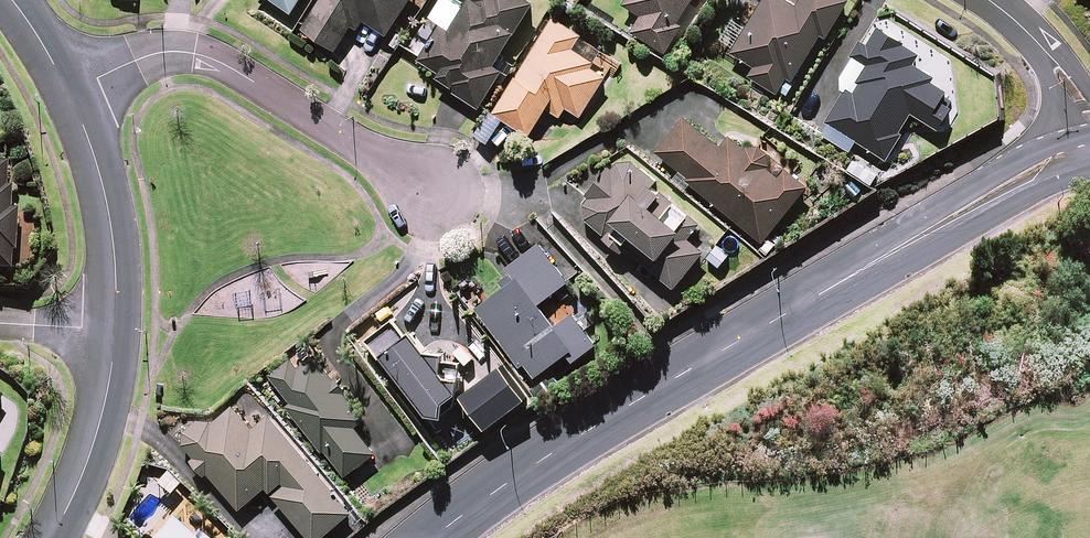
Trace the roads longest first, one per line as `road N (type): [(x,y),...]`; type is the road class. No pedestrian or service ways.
road 1 (tertiary): [(433,537),(620,411),(1089,154)]
road 2 (residential): [(436,193),(211,56),(160,53),(67,91)]
road 3 (residential): [(67,91),(113,235),(115,330)]
road 4 (residential): [(115,330),(95,442),(50,537)]
road 5 (residential): [(1089,116),(1038,37),(990,0)]

